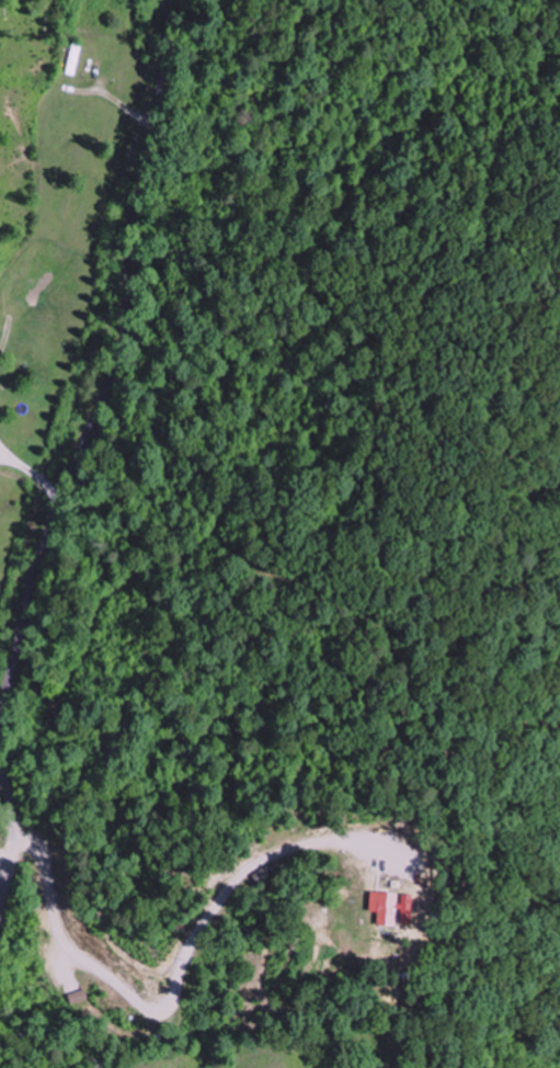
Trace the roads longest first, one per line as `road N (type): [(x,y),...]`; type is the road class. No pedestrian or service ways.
road 1 (residential): [(0,725),(38,566),(121,351),(128,247),(150,149),(161,0)]
road 2 (residential): [(0,916),(14,854),(0,743)]

